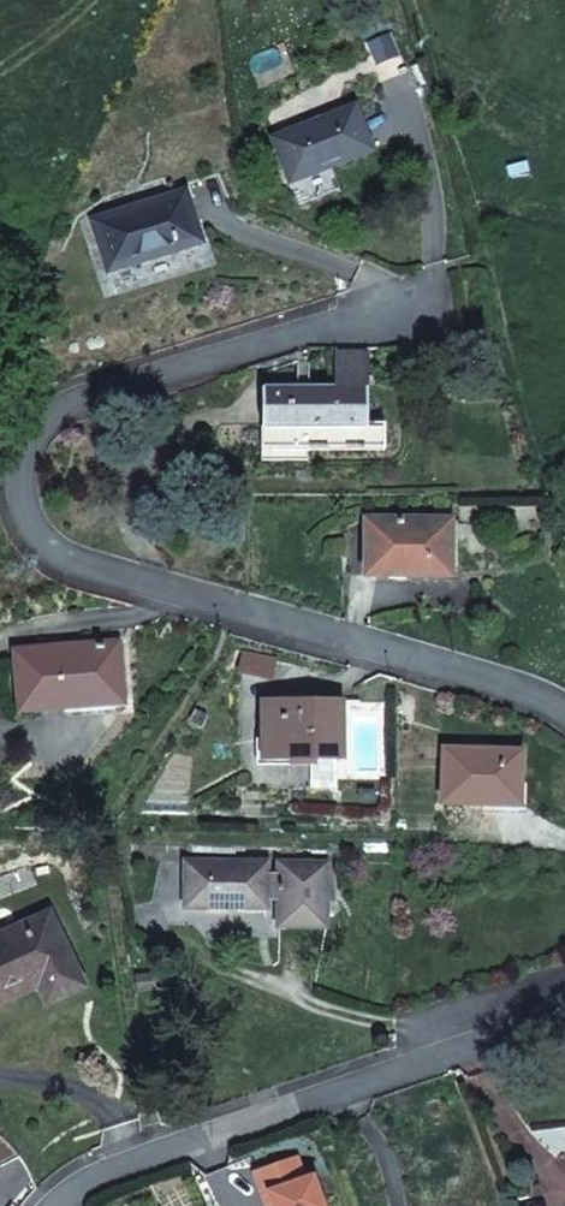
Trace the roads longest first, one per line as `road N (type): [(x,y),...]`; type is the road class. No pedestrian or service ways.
road 1 (residential): [(486,285),(80,390),(21,478),(69,566),(536,695),(564,718)]
road 2 (residential): [(564,1001),(536,1022),(80,1184),(62,1205)]

